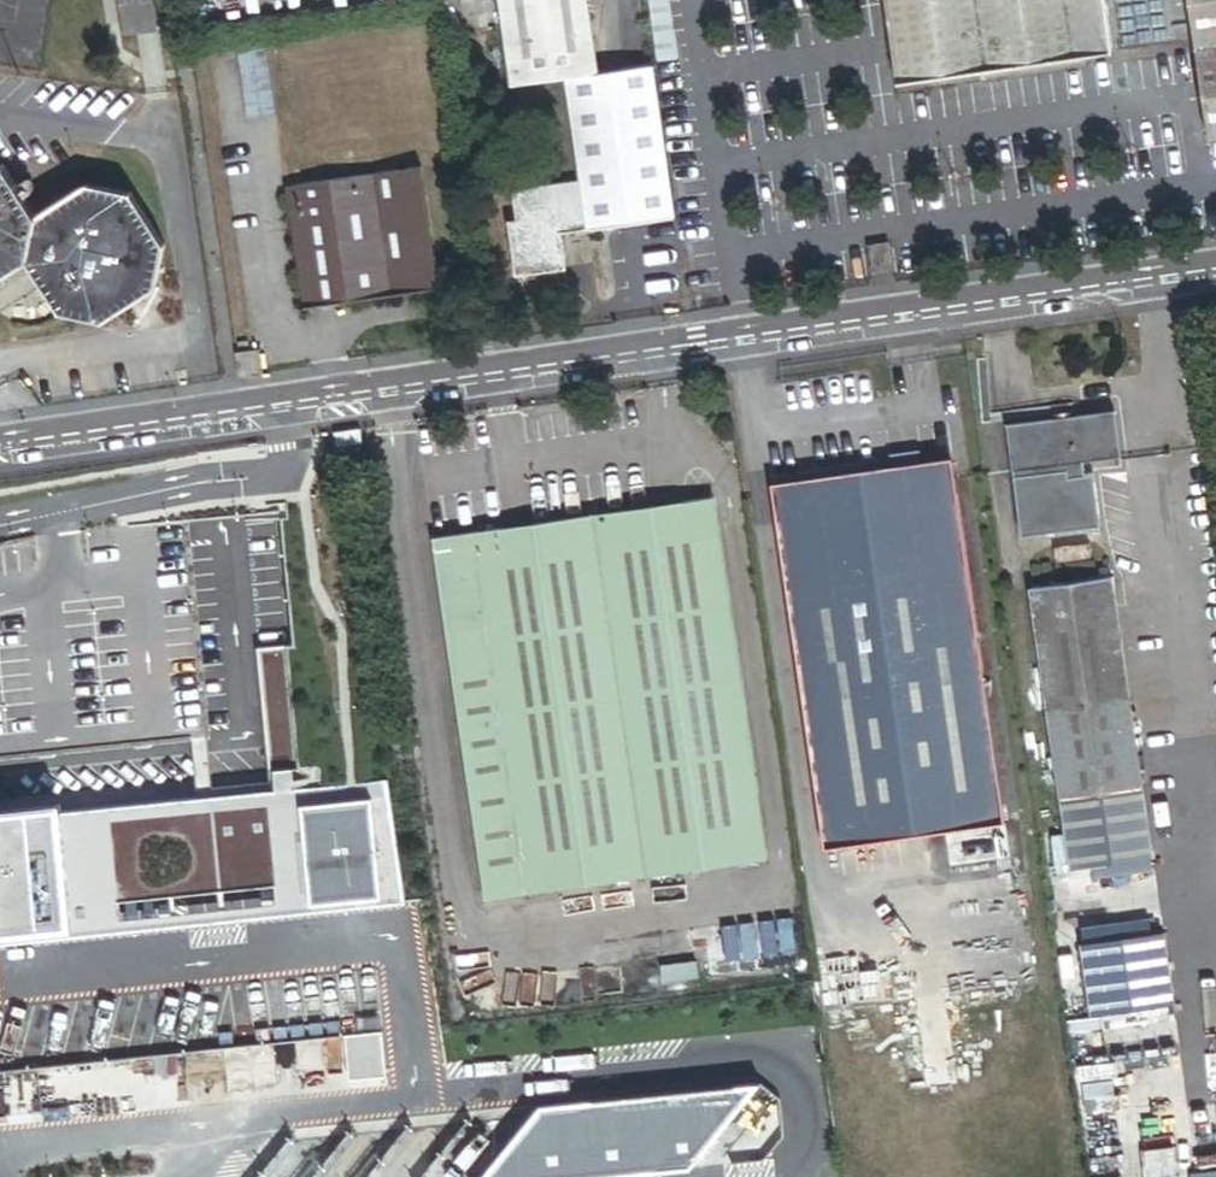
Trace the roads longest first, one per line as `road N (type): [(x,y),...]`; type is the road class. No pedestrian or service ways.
road 1 (unclassified): [(1215,260),(0,436)]

